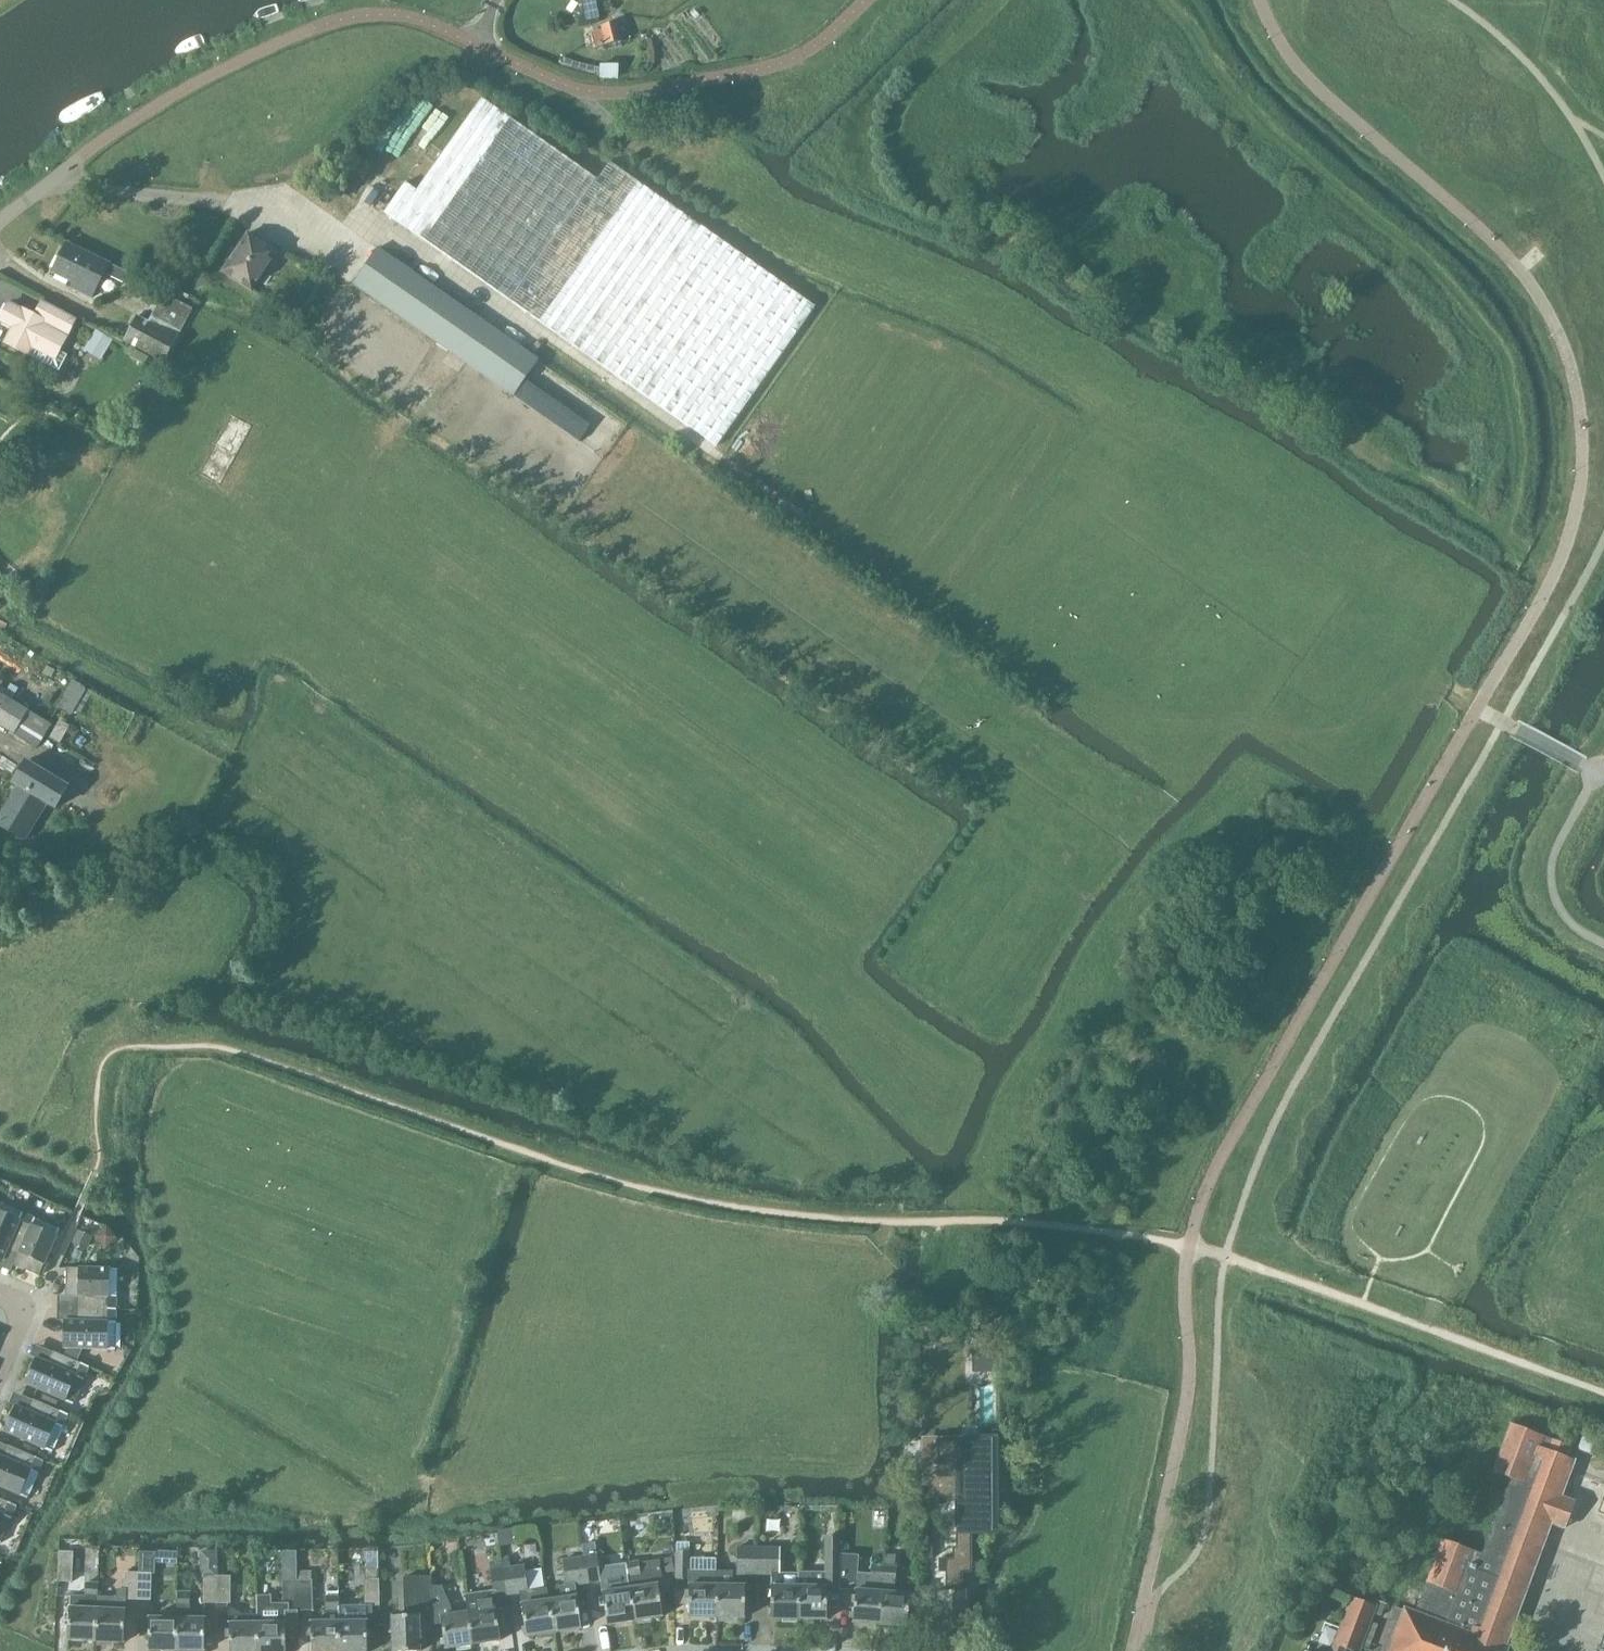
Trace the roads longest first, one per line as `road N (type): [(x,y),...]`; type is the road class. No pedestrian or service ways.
road 1 (track): [(1553,570),(898,202),(871,161),(867,122),(940,48)]
road 2 (track): [(1488,532),(1508,453),(1504,400),(1484,345),(1444,284),(1248,111),(1165,0)]

